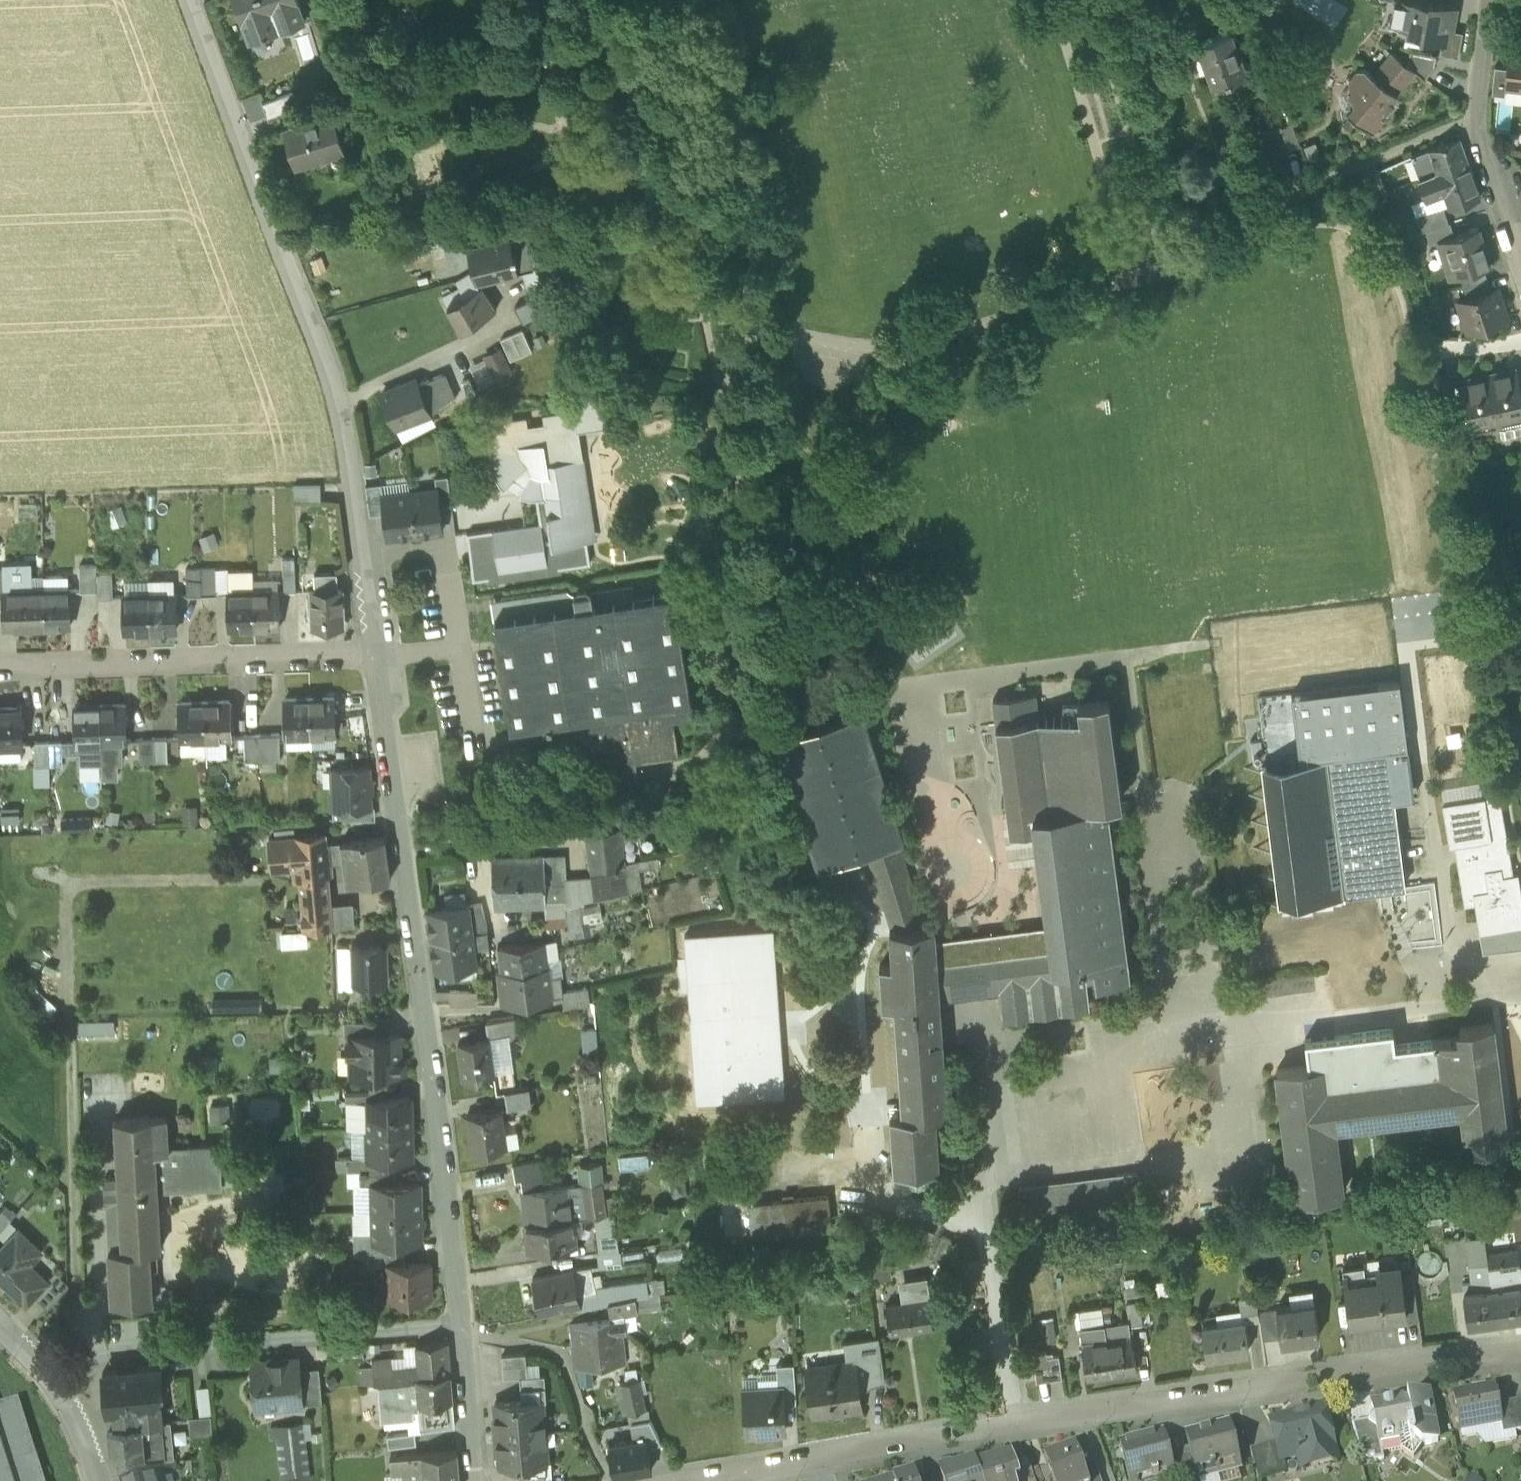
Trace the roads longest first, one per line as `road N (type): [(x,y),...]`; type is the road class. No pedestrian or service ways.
road 1 (residential): [(709,1480),(1082,1416),(1520,1358)]
road 2 (residential): [(187,0),(335,382),(379,656)]
road 3 (residential): [(379,656),(465,1333)]
road 4 (residential): [(62,1389),(97,1353),(465,1333)]
road 5 (residential): [(0,667),(379,656)]
road 6 (residential): [(1520,277),(1473,121),(1486,0)]
road 7 (residential): [(465,1333),(475,1480)]

